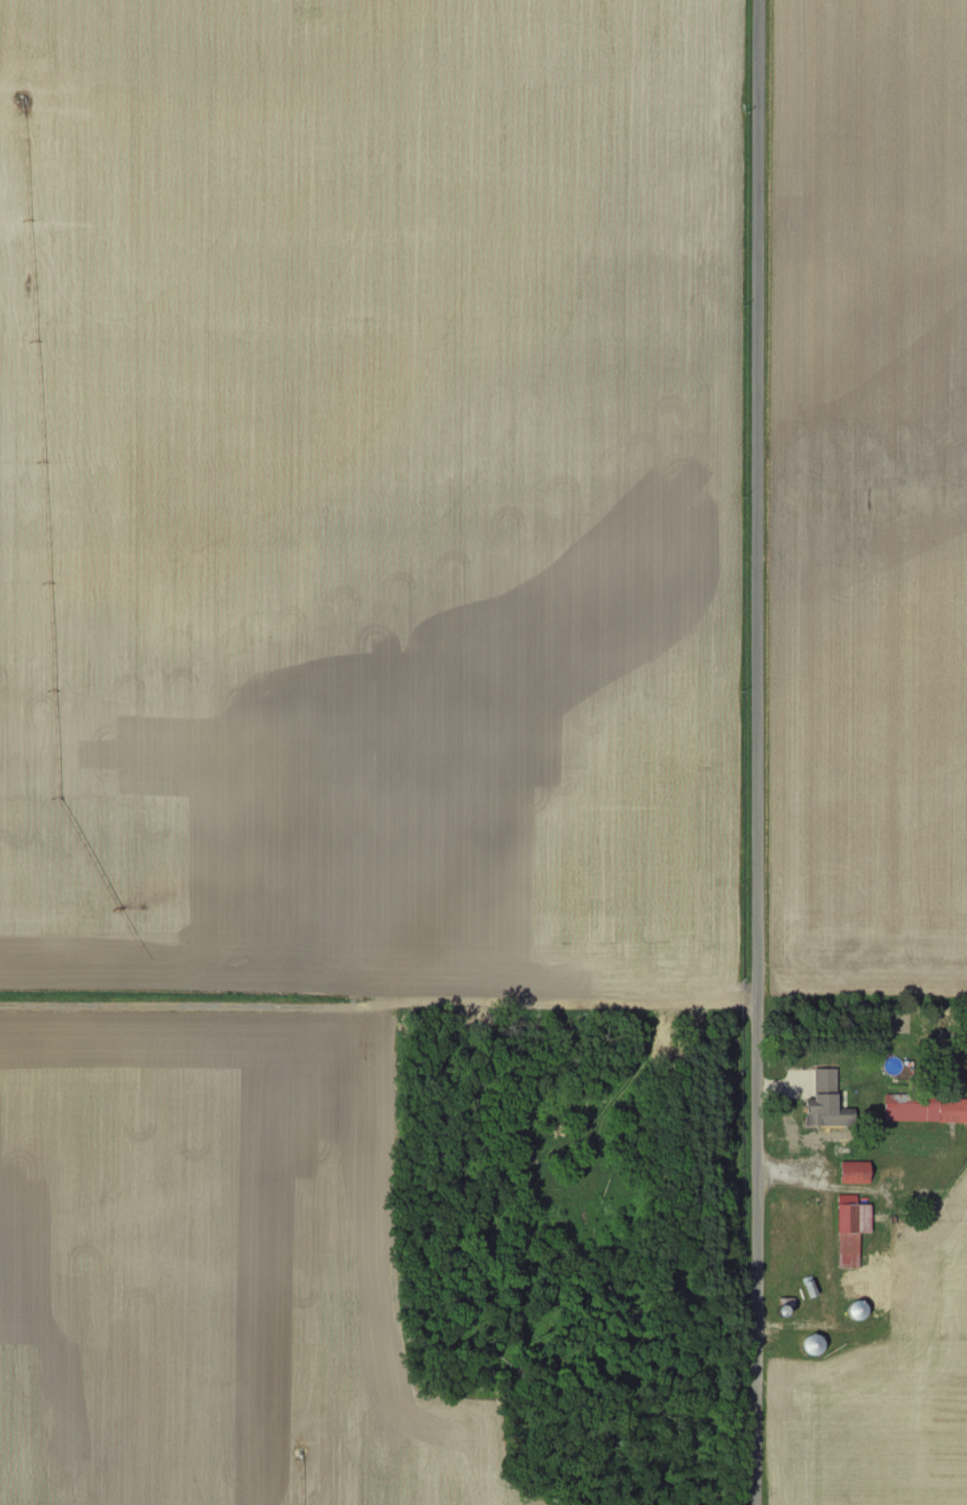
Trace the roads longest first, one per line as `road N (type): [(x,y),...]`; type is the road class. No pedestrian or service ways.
road 1 (residential): [(752,1504),(758,0)]

